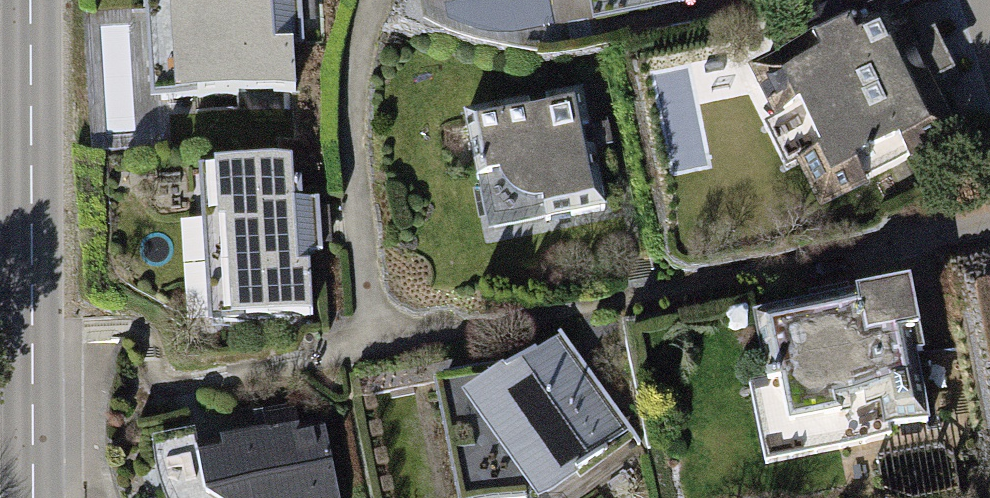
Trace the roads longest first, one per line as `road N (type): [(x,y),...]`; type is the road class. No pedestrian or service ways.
road 1 (residential): [(33,497),(35,0)]
road 2 (residential): [(378,0),(352,107),(375,339)]
road 3 (residential): [(989,224),(861,254)]

